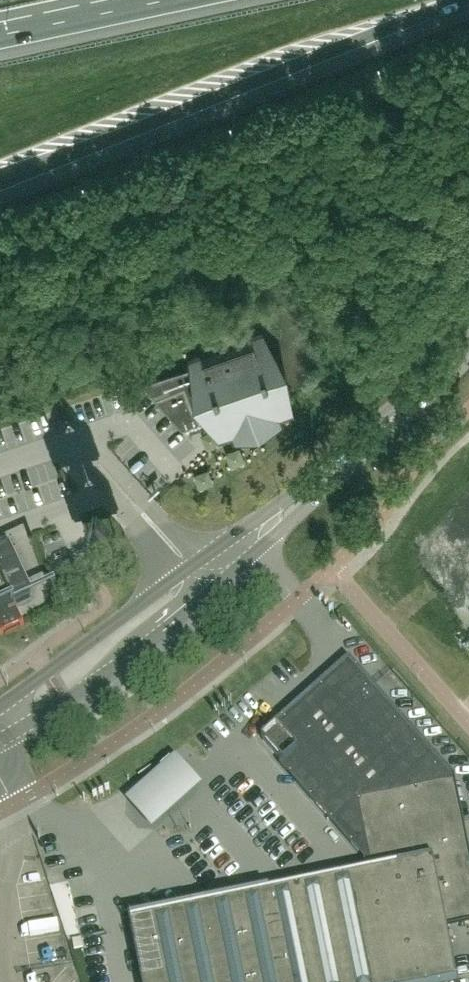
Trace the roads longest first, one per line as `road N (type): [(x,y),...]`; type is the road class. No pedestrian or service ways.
road 1 (motorway): [(0,180),(464,0)]
road 2 (secondary): [(194,565),(0,707)]
road 3 (secondary): [(0,741),(89,688),(168,627)]
road 4 (motorway): [(0,35),(166,0)]
road 5 (secondary): [(256,554),(338,480),(361,446)]
road 6 (secondary): [(361,446),(240,535)]
road 7 (secondary): [(361,446),(468,348)]

